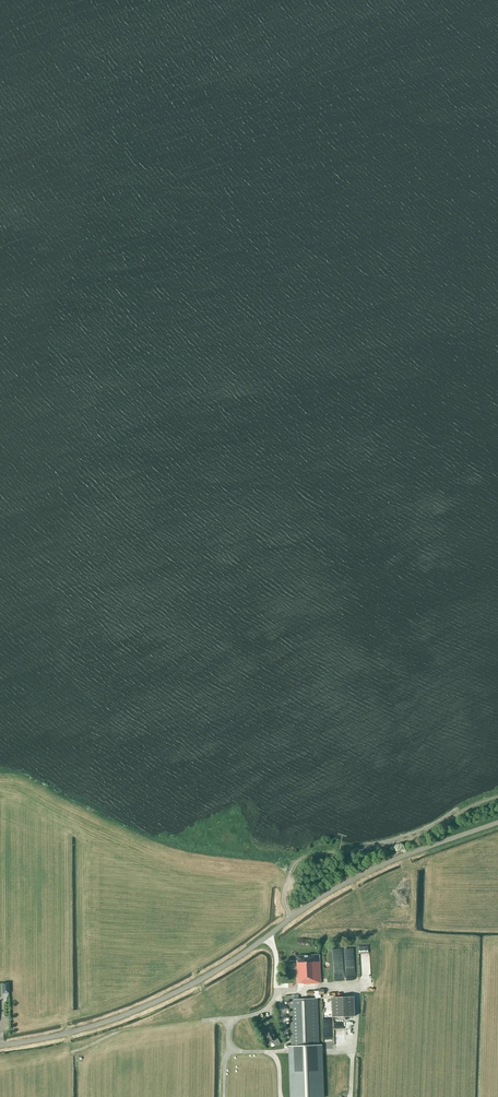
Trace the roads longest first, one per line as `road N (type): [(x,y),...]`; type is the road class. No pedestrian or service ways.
road 1 (unclassified): [(0,1045),(85,1030),(167,998),(343,884),(497,822)]

